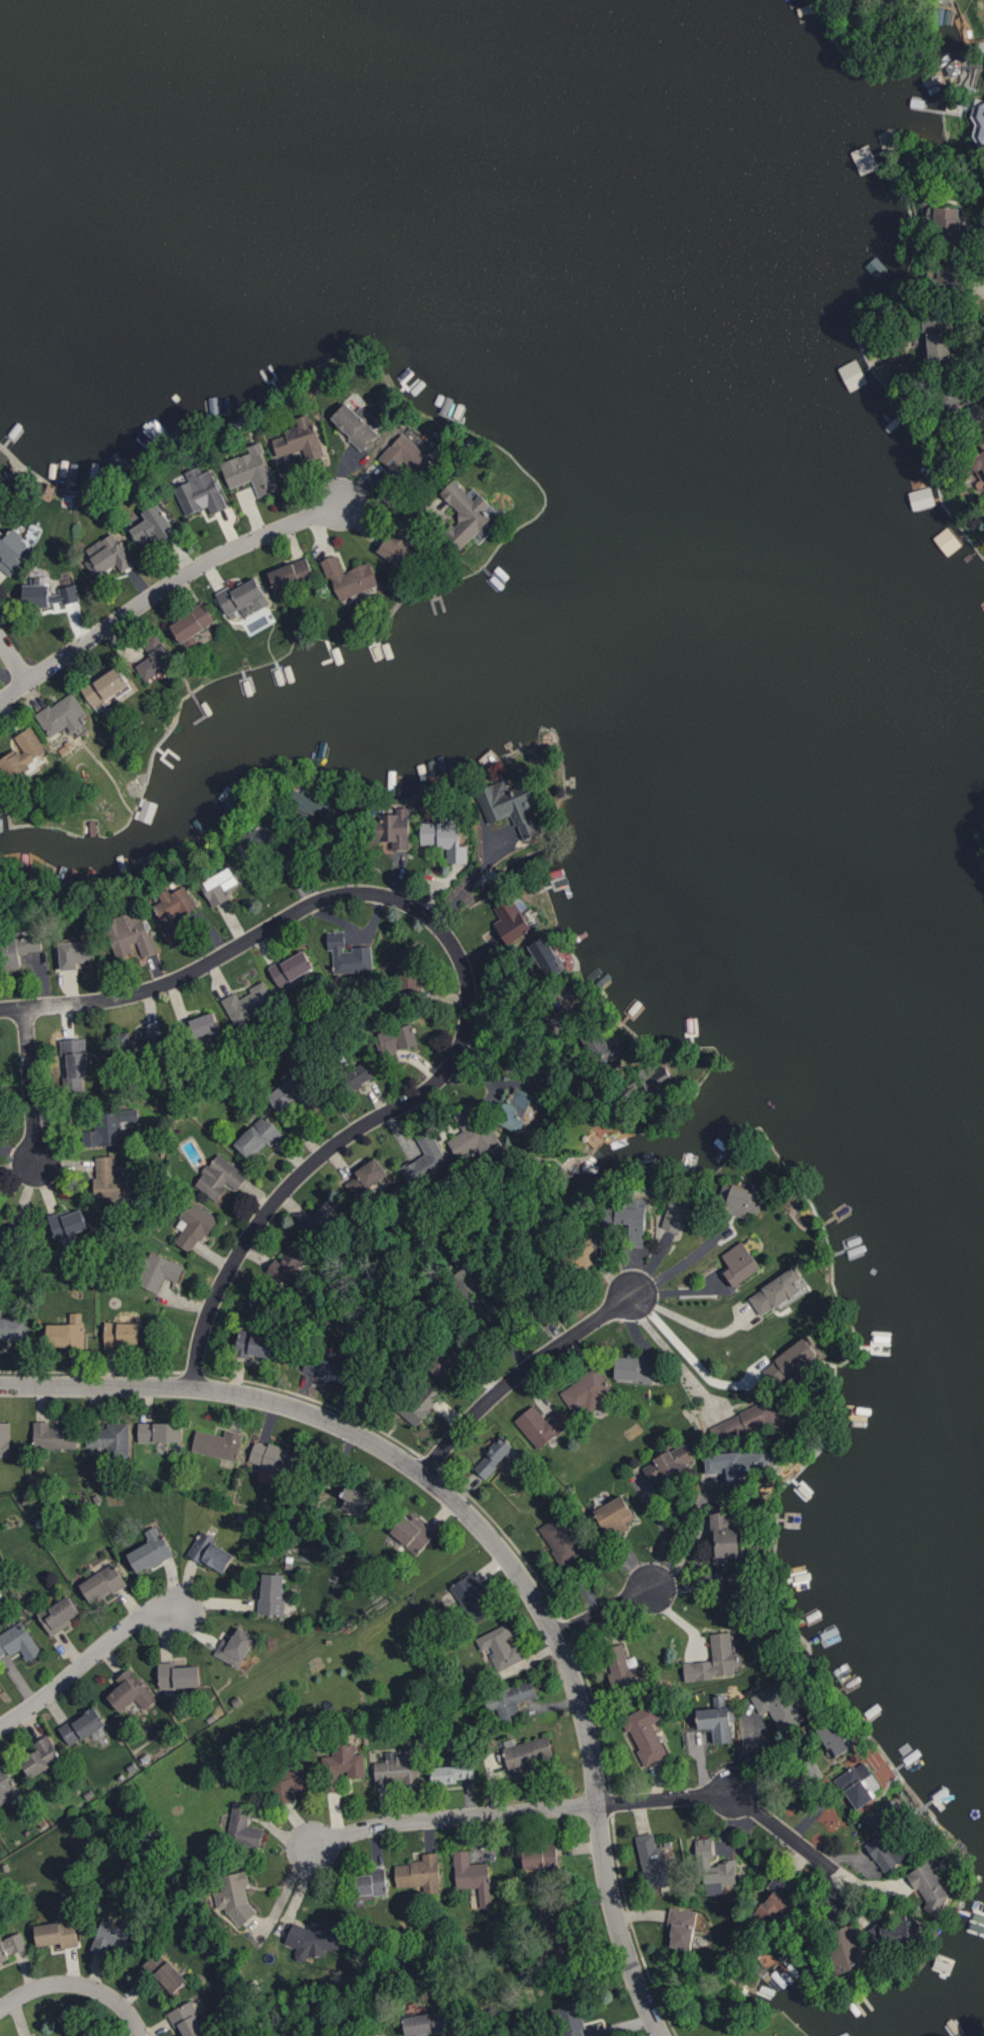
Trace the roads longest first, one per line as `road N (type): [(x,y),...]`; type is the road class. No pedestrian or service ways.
road 1 (residential): [(662,2035),(610,1897),(575,1687),(527,1587),(460,1507),(360,1435),(243,1394),(0,1386)]
road 2 (residential): [(0,1010),(91,1002),(171,983),(314,901),(346,892),(406,902),(435,923),(461,960),(469,1015),(451,1066),(325,1152),(265,1213),(214,1297),(194,1388)]
road 3 (residential): [(734,1794),(386,1825),(310,1847)]
road 4 (residential): [(0,701),(218,554),(341,503)]
road 5 (residential): [(633,1295),(499,1390),(423,1476)]
road 6 (residential): [(0,1728),(126,1628),(180,1611)]
road 7 (residential): [(25,1008),(37,1163)]

